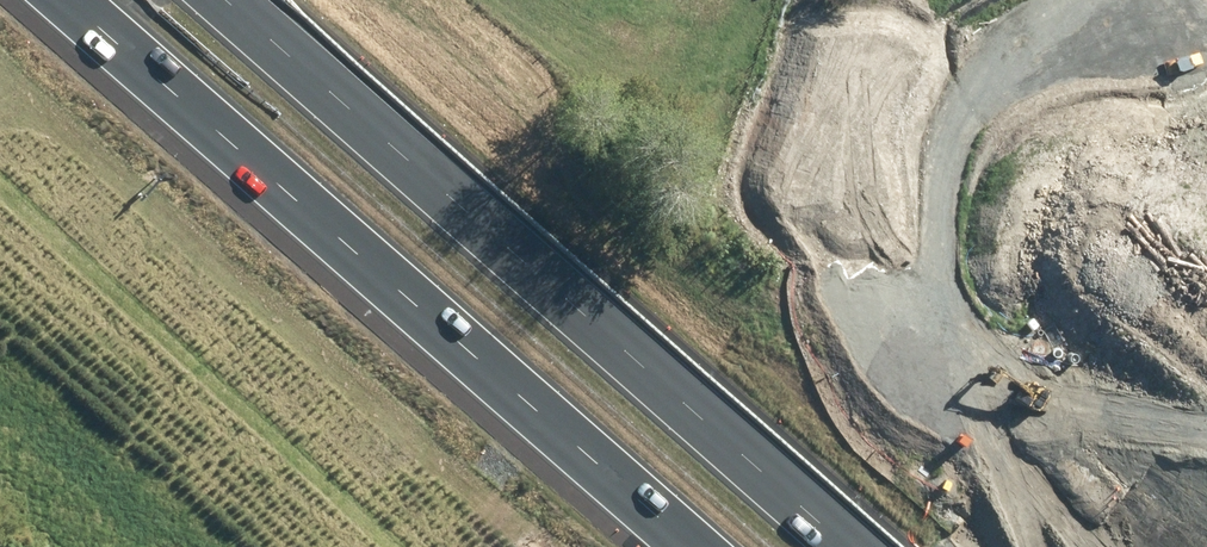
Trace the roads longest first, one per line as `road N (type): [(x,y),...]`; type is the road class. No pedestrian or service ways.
road 1 (motorway): [(732,546),(108,0)]
road 2 (motorway): [(245,0),(864,546)]

